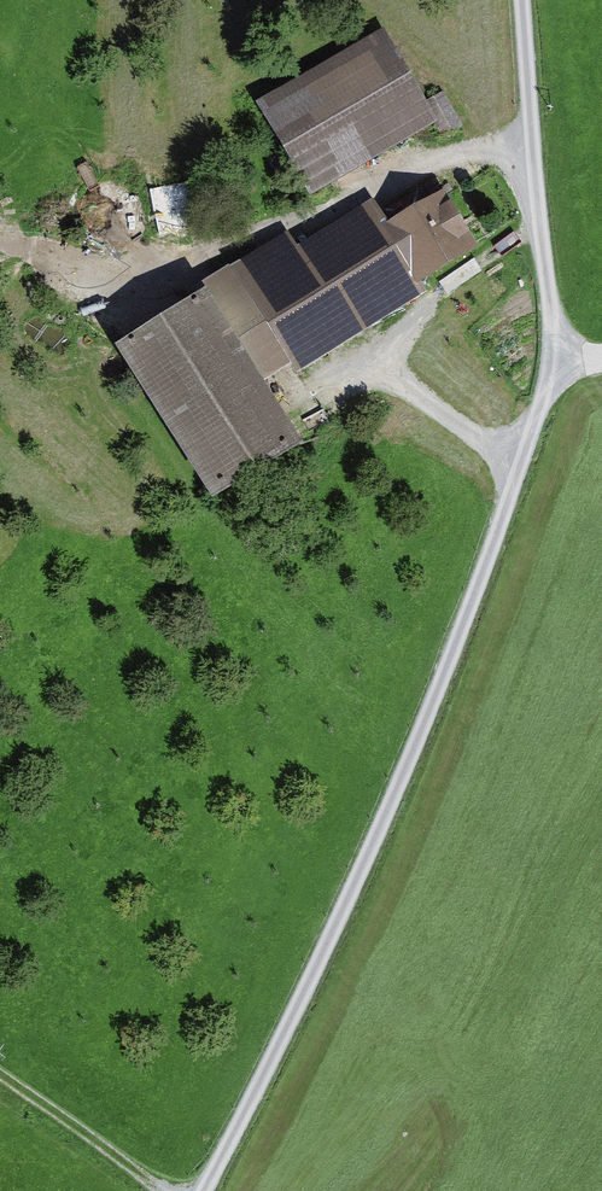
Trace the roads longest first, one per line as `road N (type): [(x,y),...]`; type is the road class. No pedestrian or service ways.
road 1 (track): [(522,0),(559,358),(453,655),(344,910),(204,1190)]
road 2 (track): [(0,242),(83,267),(153,271),(322,206),(386,168),(533,147)]
road 3 (track): [(167,1190),(0,1072)]
road 4 (track): [(356,352),(520,467)]

